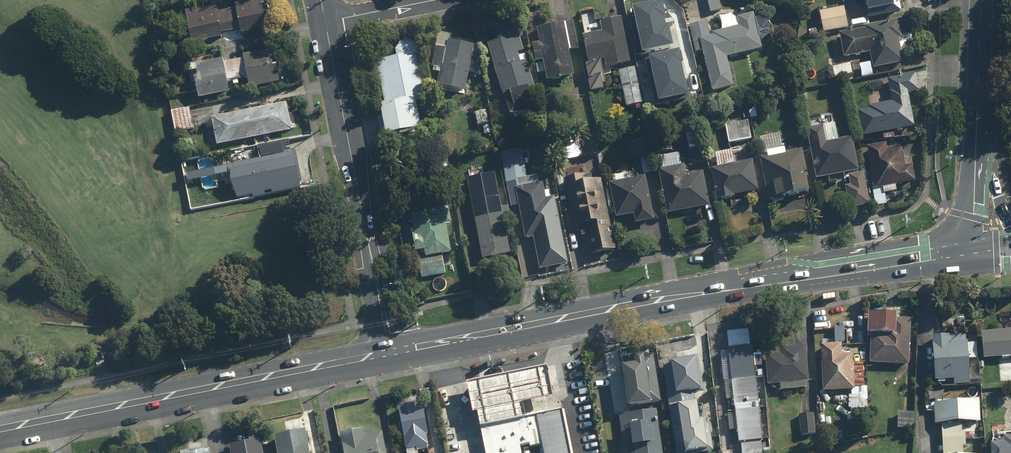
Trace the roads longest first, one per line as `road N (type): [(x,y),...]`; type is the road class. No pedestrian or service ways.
road 1 (secondary): [(971,254),(646,303),(394,354)]
road 2 (secondary): [(394,354),(0,428)]
road 3 (tertiary): [(325,22),(394,354)]
road 4 (secondary): [(975,109),(971,254)]
road 5 (secondary): [(975,109),(1010,227)]

